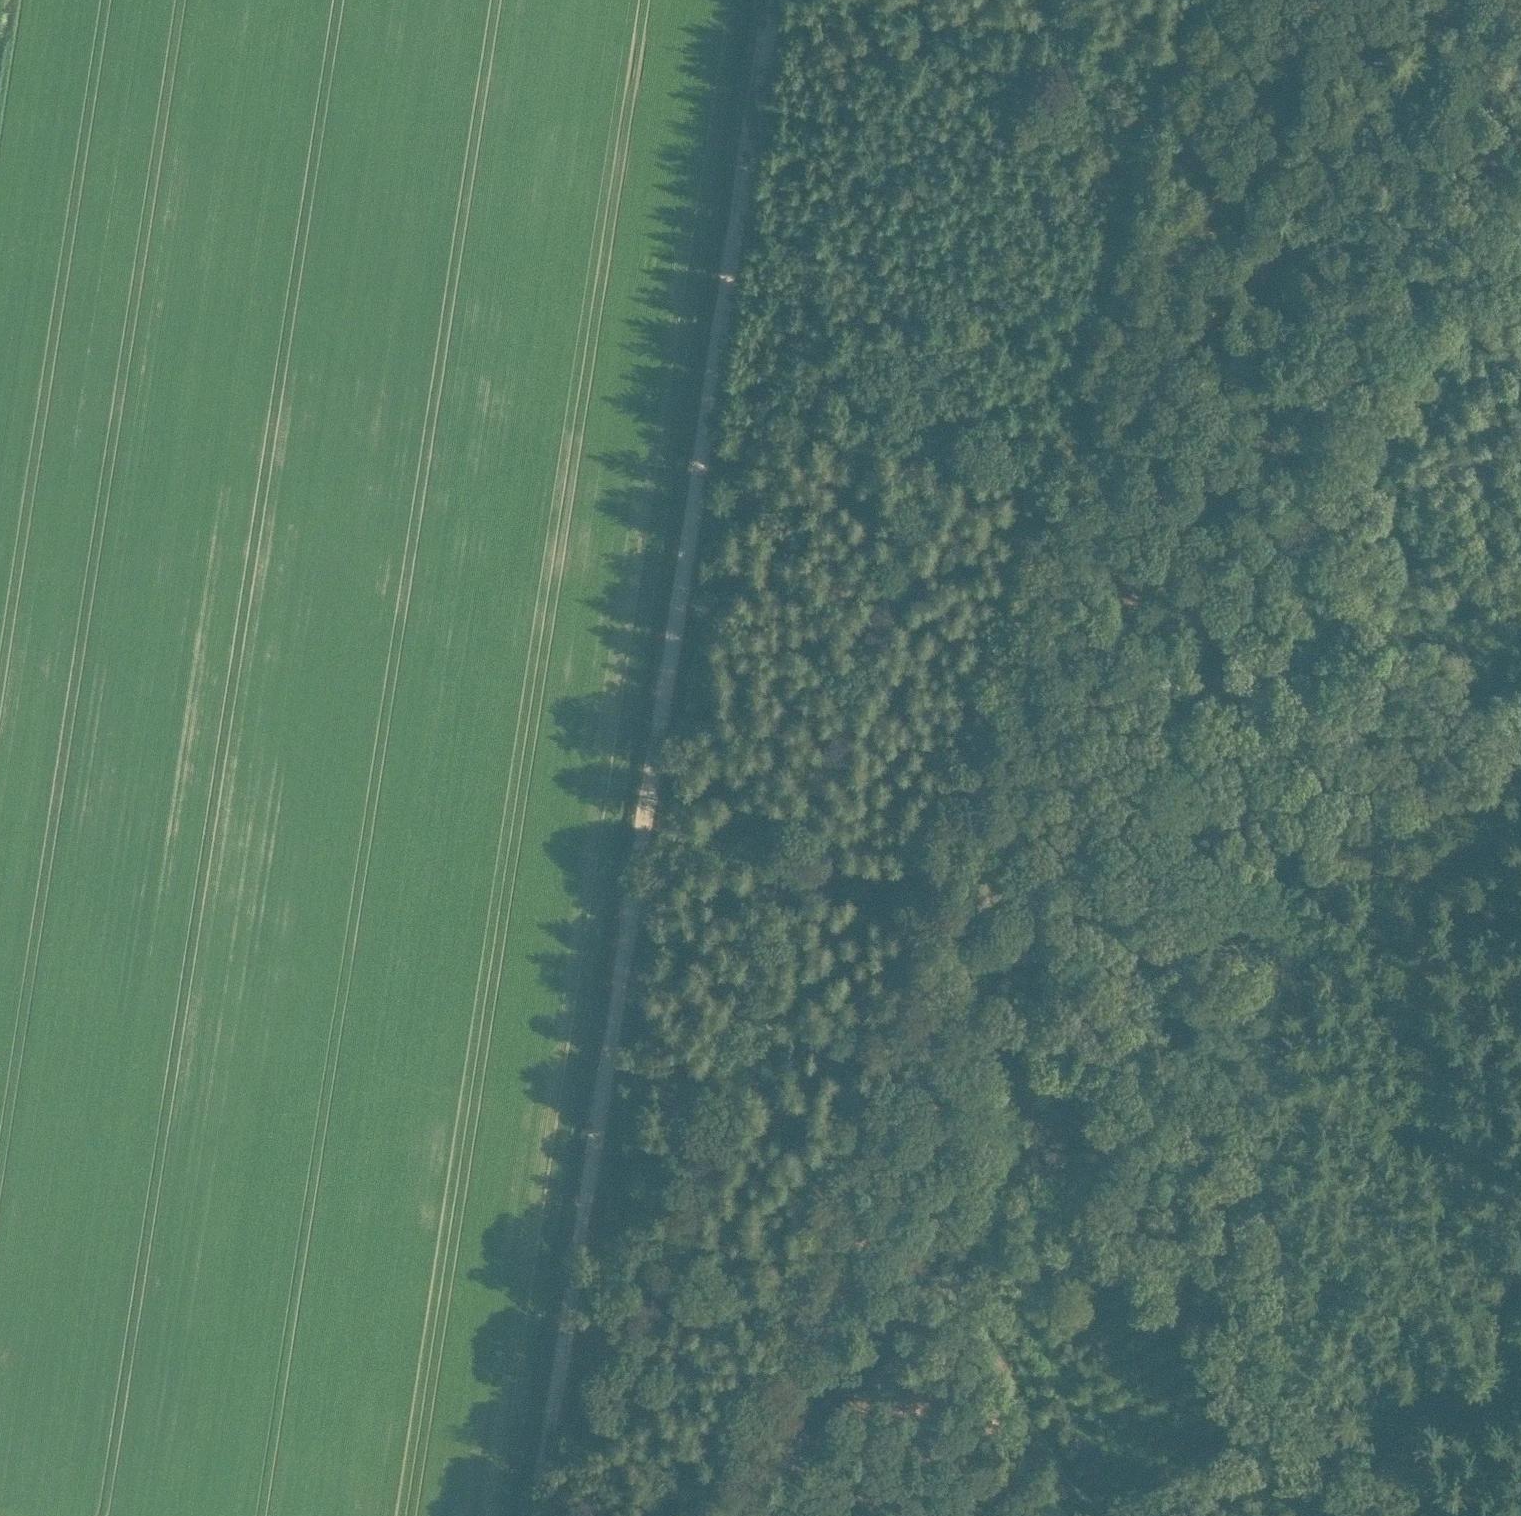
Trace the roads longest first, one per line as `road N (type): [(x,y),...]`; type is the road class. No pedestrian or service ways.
road 1 (track): [(733,1515),(791,1312),(1228,0)]
road 2 (track): [(533,1515),(765,0)]

